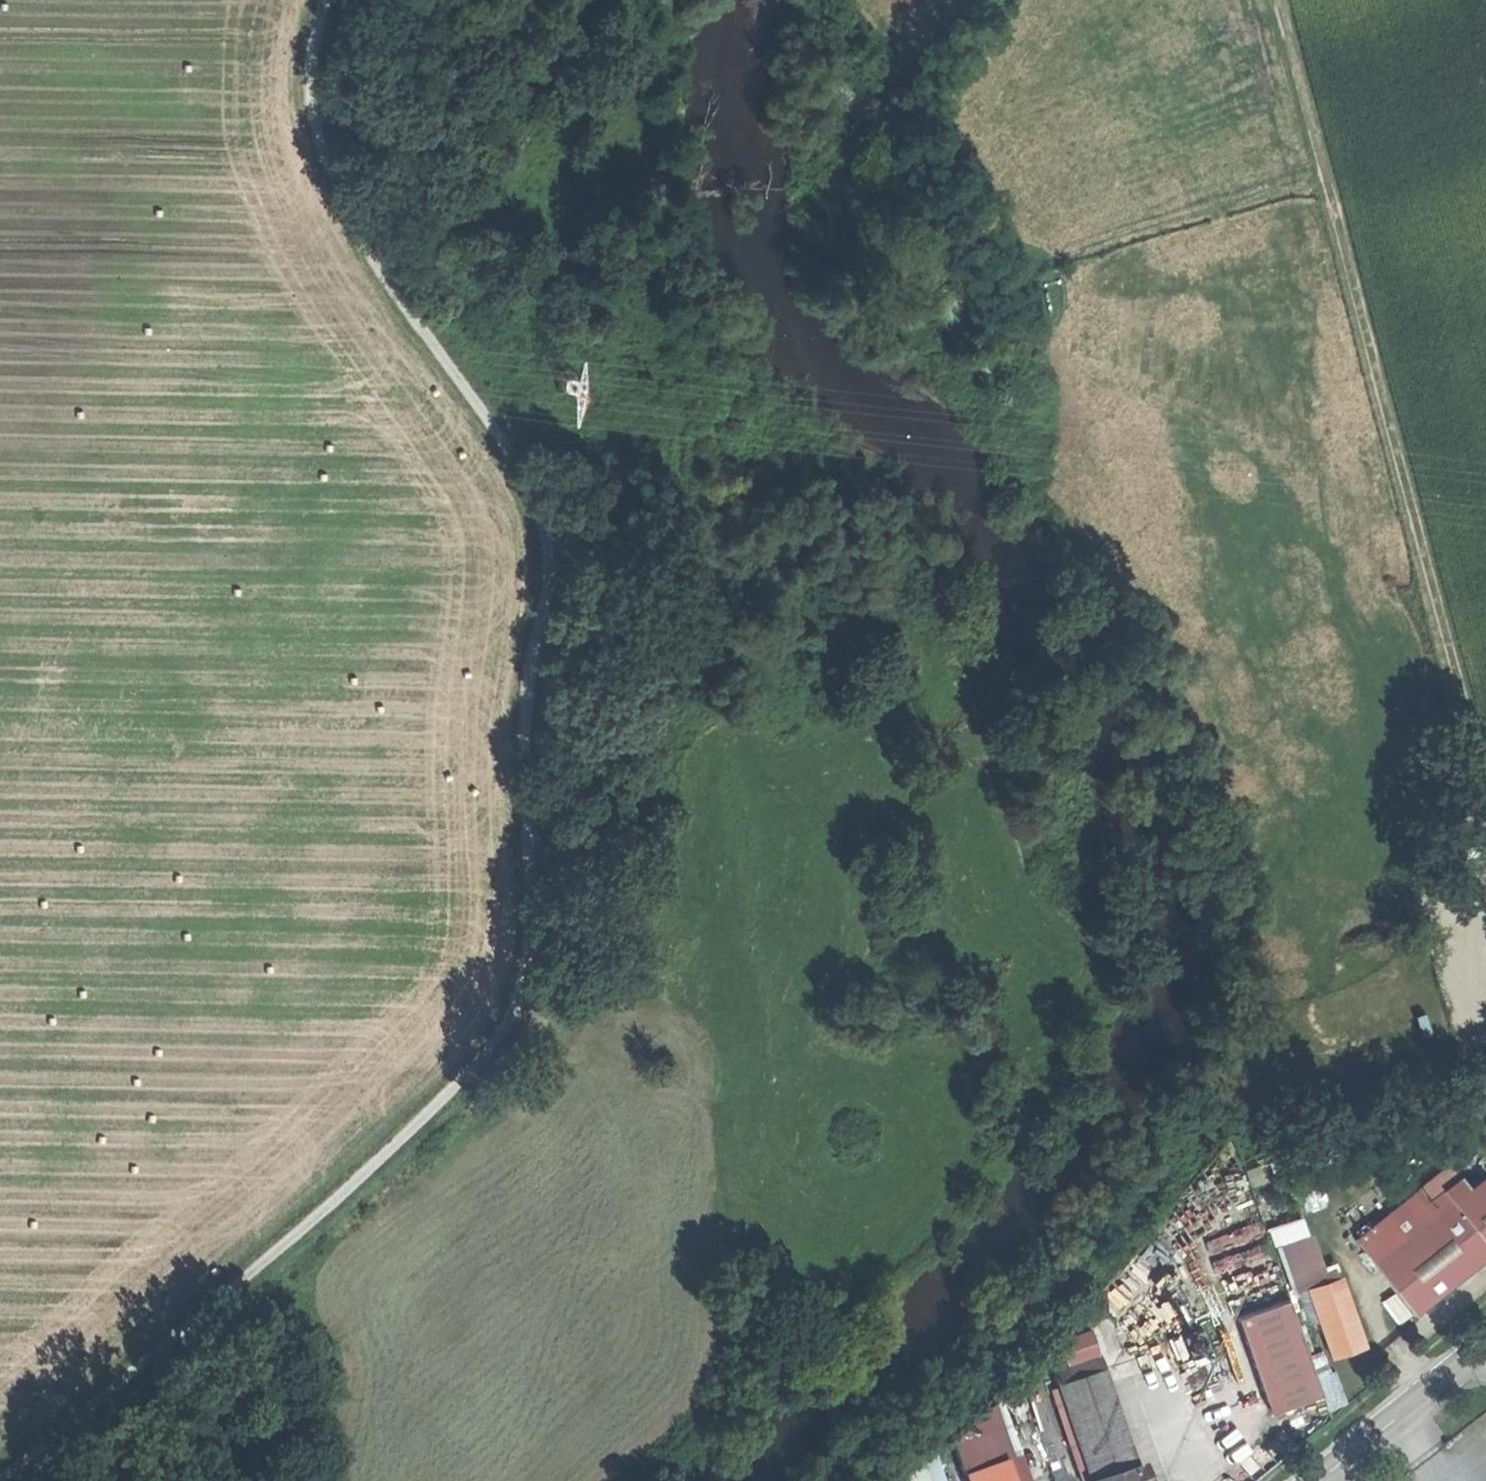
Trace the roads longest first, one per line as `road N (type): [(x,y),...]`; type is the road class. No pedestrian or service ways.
road 1 (track): [(327,0),(309,86),(334,184),(363,245),(514,462),(548,542),(550,572),(525,719),(530,954),(500,1038),(460,1087),(339,1200),(2,1480)]
road 2 (track): [(1485,770),(1292,0)]
road 3 (secondary): [(1485,1348),(1319,1480)]

